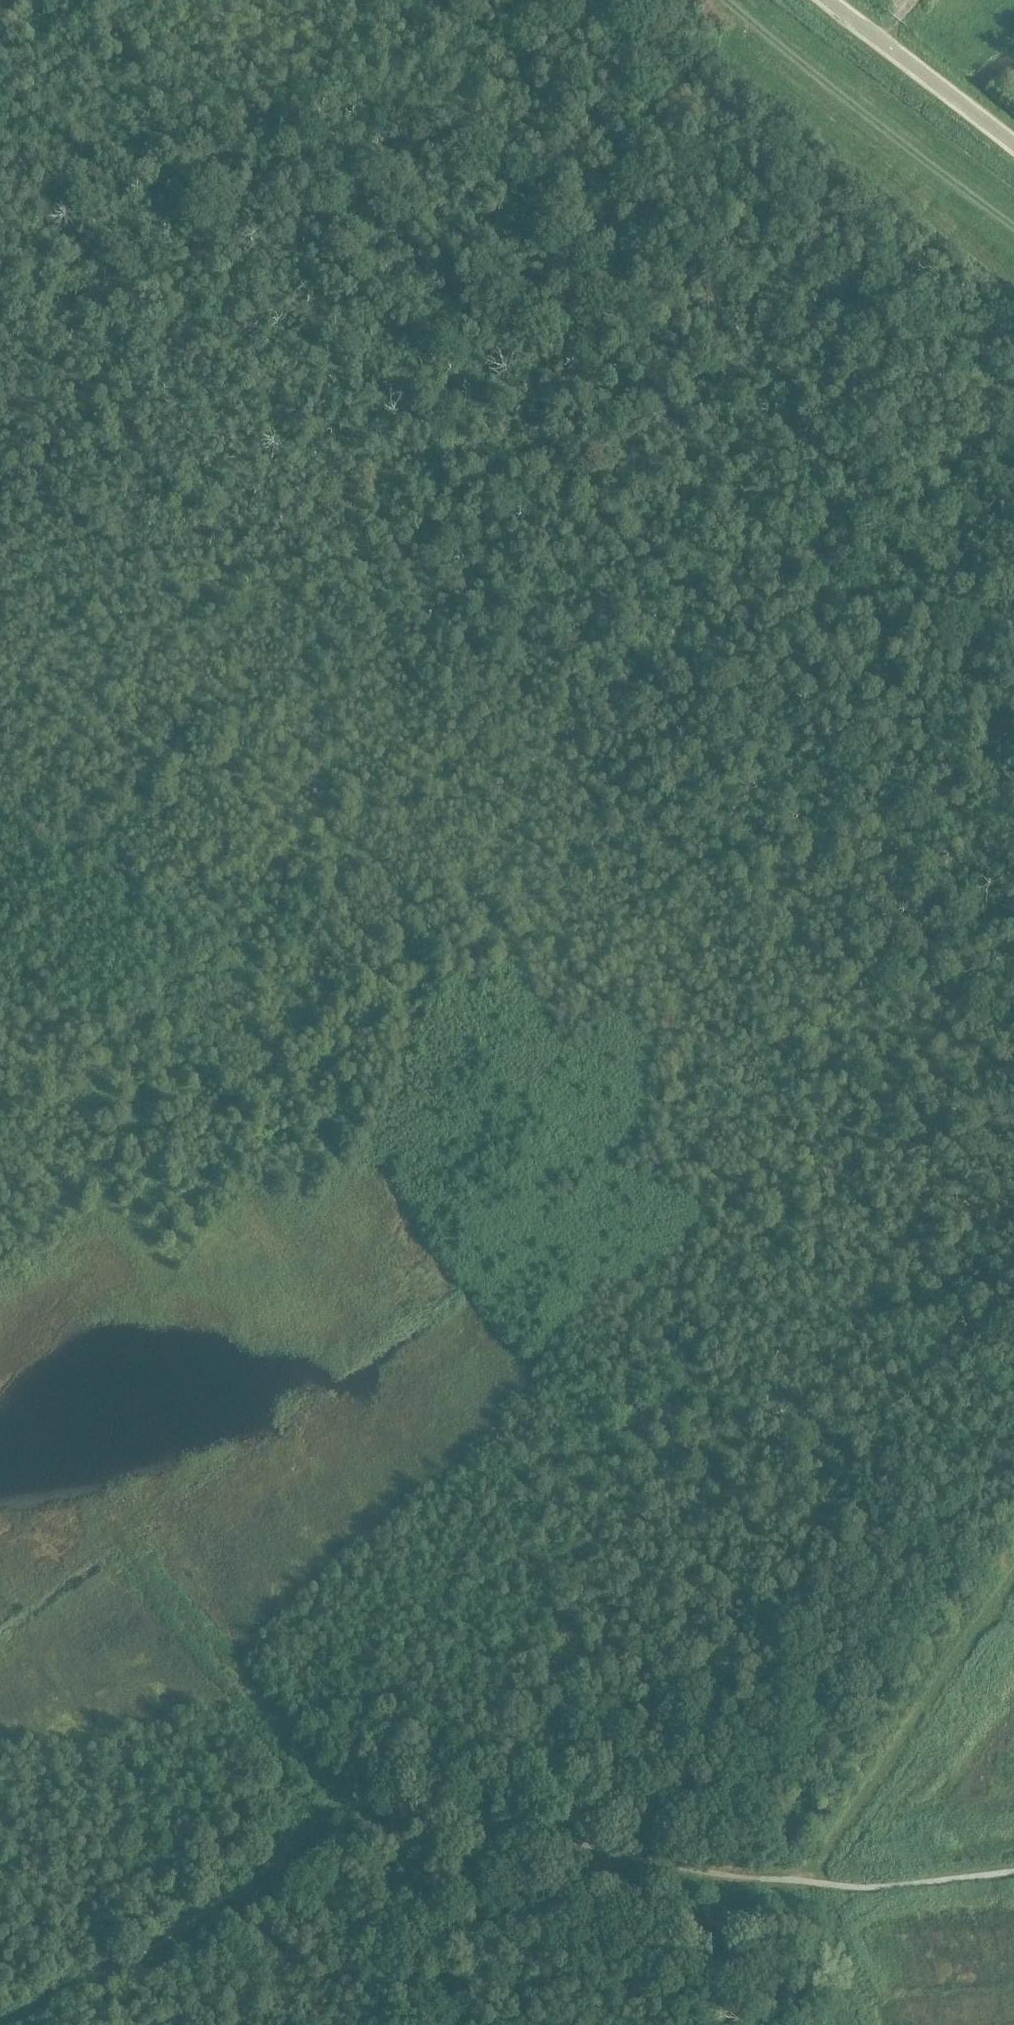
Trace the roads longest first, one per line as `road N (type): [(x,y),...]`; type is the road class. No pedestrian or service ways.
road 1 (track): [(1013,231),(725,0)]
road 2 (unclassified): [(1013,149),(822,0)]

